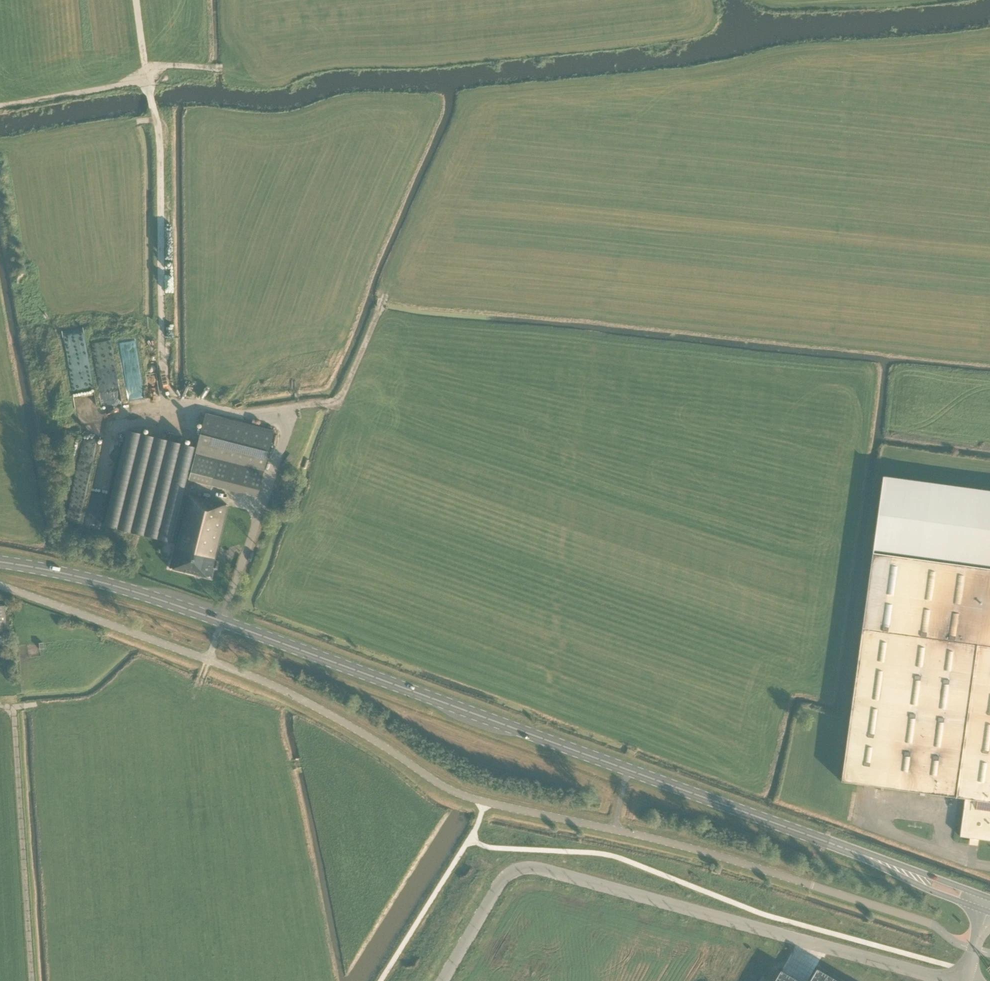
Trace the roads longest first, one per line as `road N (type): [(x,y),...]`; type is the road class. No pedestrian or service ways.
road 1 (unclassified): [(974,950),(931,924),(715,854),(468,797),(269,682),(0,586)]
road 2 (primary): [(864,855),(222,621),(0,562)]
road 3 (unclassified): [(443,980),(504,879),(528,867),(951,980)]
road 4 (primary): [(864,855),(987,911)]
road 5 (primary): [(989,898),(864,855)]

